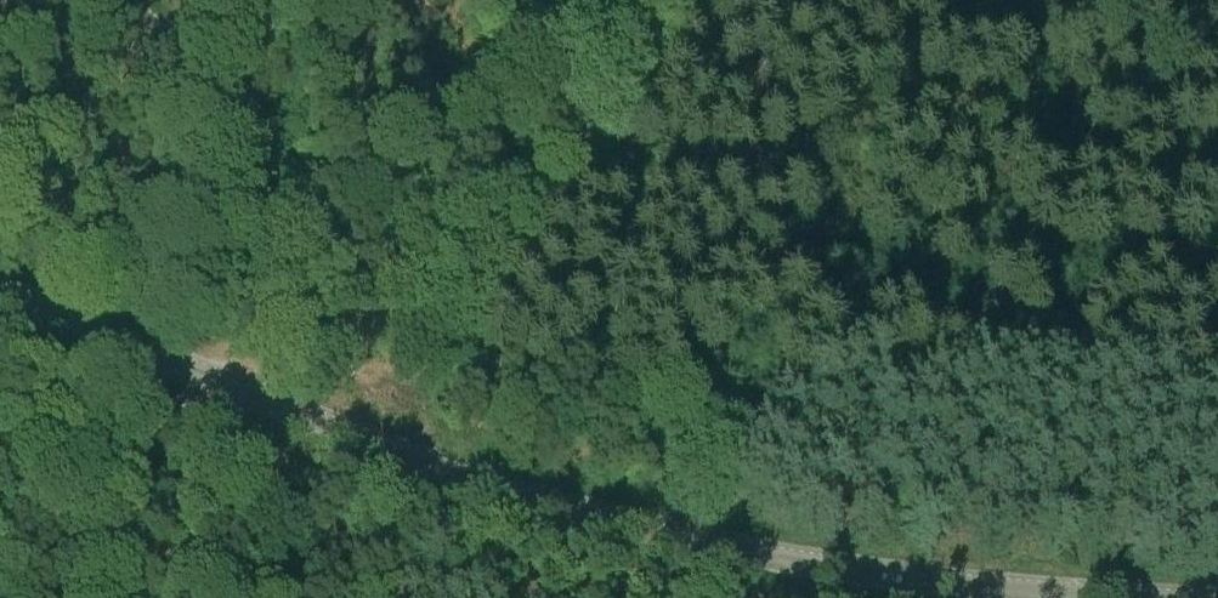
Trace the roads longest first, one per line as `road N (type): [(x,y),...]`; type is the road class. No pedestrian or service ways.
road 1 (tertiary): [(0,291),(393,450),(645,527),(928,580),(1167,597)]
road 2 (track): [(207,377),(256,302),(370,306),(445,302),(483,290),(519,263),(668,50),(717,0)]
road 3 (track): [(166,597),(176,501),(207,377)]

